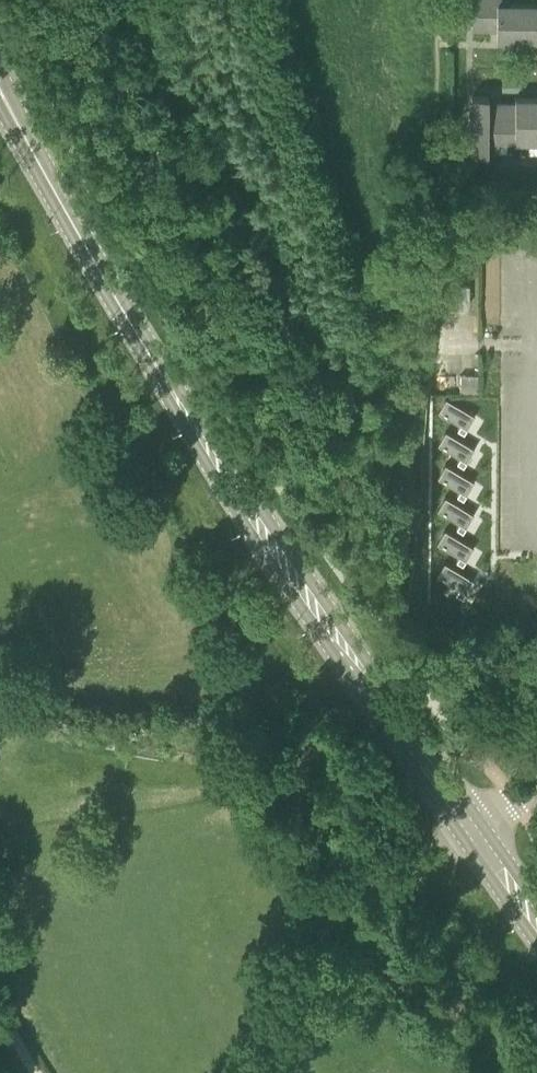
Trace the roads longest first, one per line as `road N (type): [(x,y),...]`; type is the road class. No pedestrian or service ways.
road 1 (tertiary): [(0,82),(63,205),(210,449),(536,916)]
road 2 (track): [(463,813),(397,854),(345,900),(298,981),(267,1072)]

